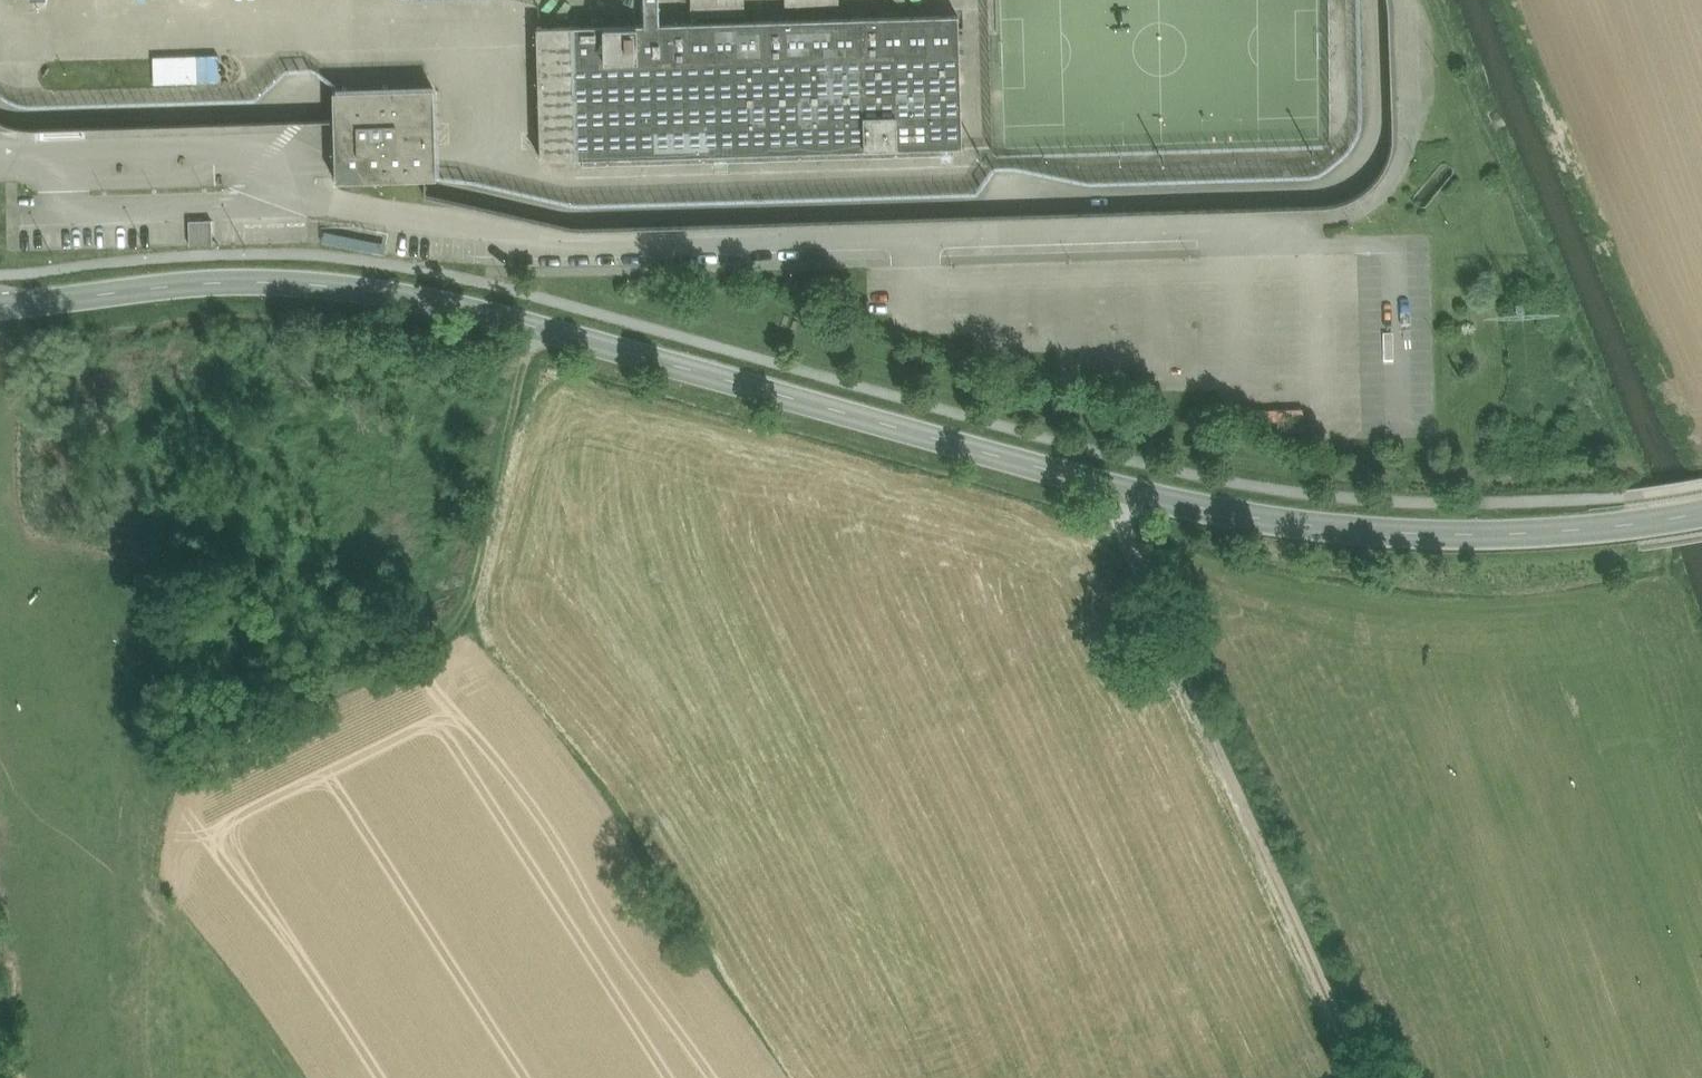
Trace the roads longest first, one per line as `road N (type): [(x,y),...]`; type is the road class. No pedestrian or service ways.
road 1 (tertiary): [(1701,510),(1403,533),(1116,487),(420,303),(306,284),(175,285),(0,303)]
road 2 (track): [(533,331),(471,621),(200,754),(184,785),(159,946),(158,1077)]
road 3 (track): [(1116,487),(1125,541),(1257,846),(1371,1077)]

